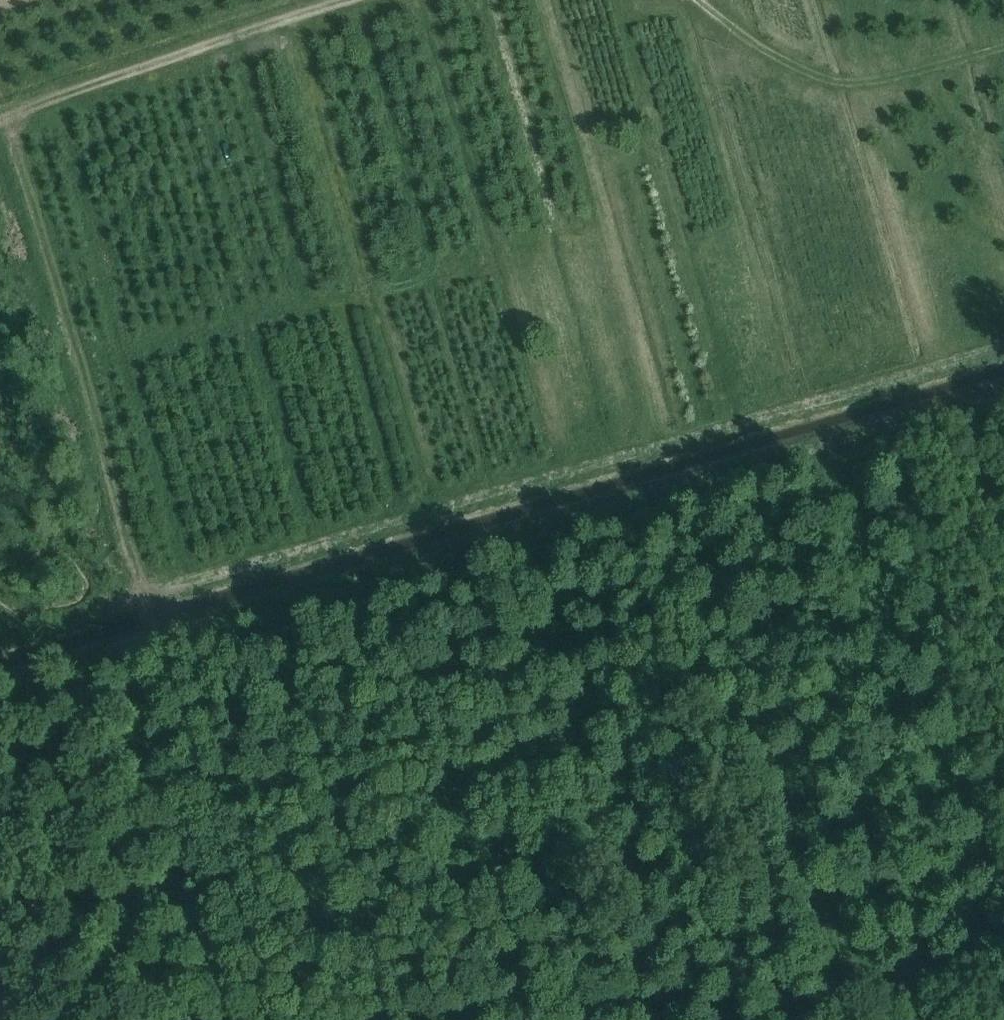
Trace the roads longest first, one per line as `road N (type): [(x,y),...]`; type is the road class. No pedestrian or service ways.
road 1 (track): [(353,0),(0,117)]
road 2 (track): [(1003,48),(883,80),(827,82),(773,59),(700,0)]

